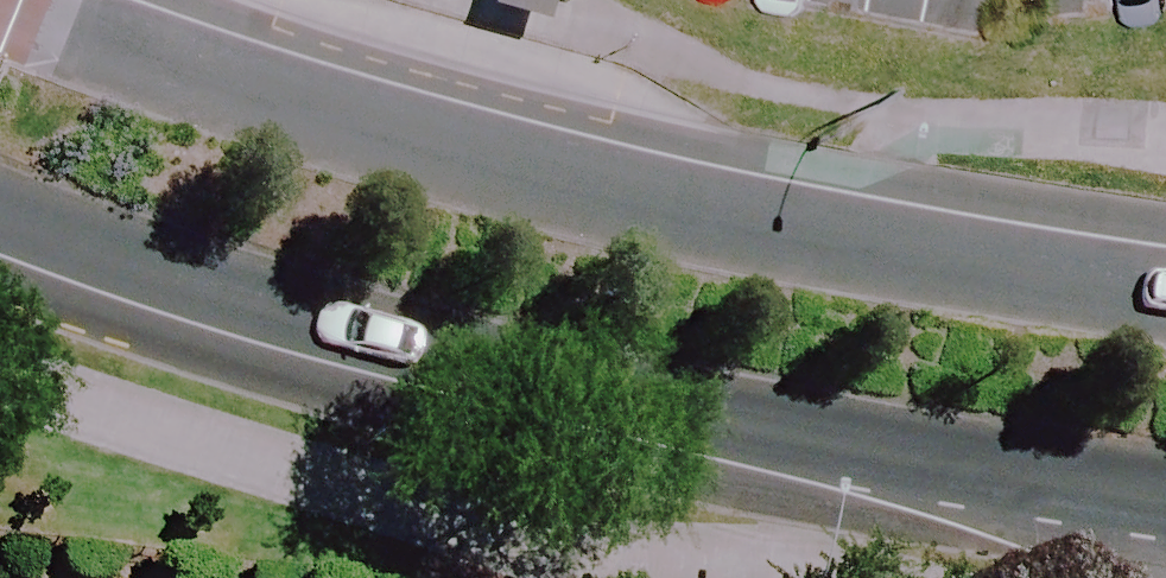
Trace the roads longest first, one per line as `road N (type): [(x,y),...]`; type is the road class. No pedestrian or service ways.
road 1 (secondary): [(1165,490),(963,463),(617,394),(225,282),(0,206)]
road 2 (secondary): [(42,0),(389,120),(808,222),(1165,276)]

